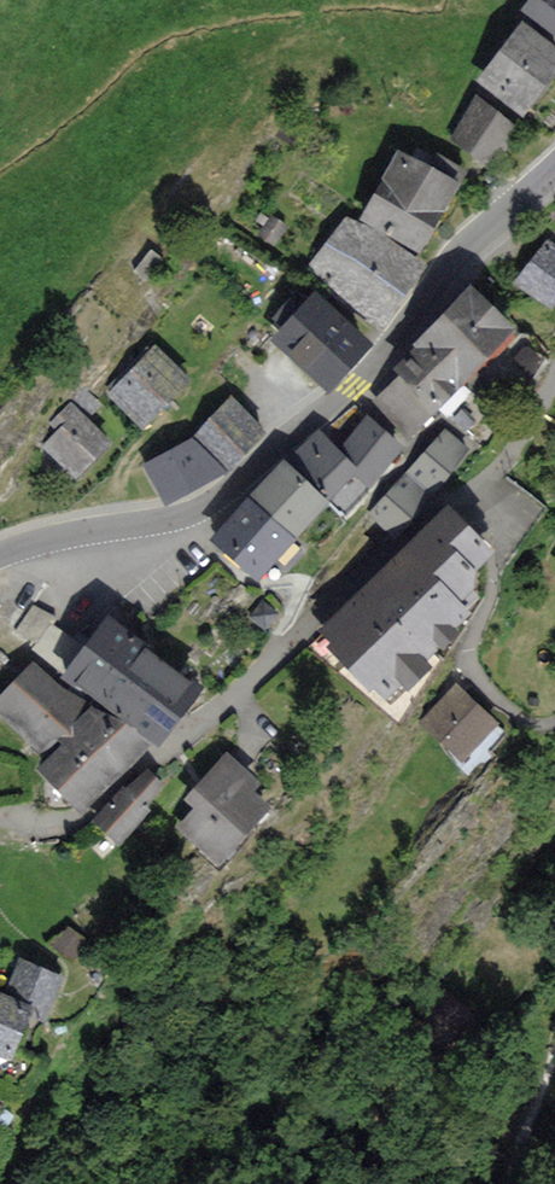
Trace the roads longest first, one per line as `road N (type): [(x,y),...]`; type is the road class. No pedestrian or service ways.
road 1 (residential): [(0,818),(62,822),(121,787),(399,539),(504,461),(554,375)]
road 2 (tertiary): [(554,170),(450,267),(354,388),(220,497),(169,518),(0,554)]

